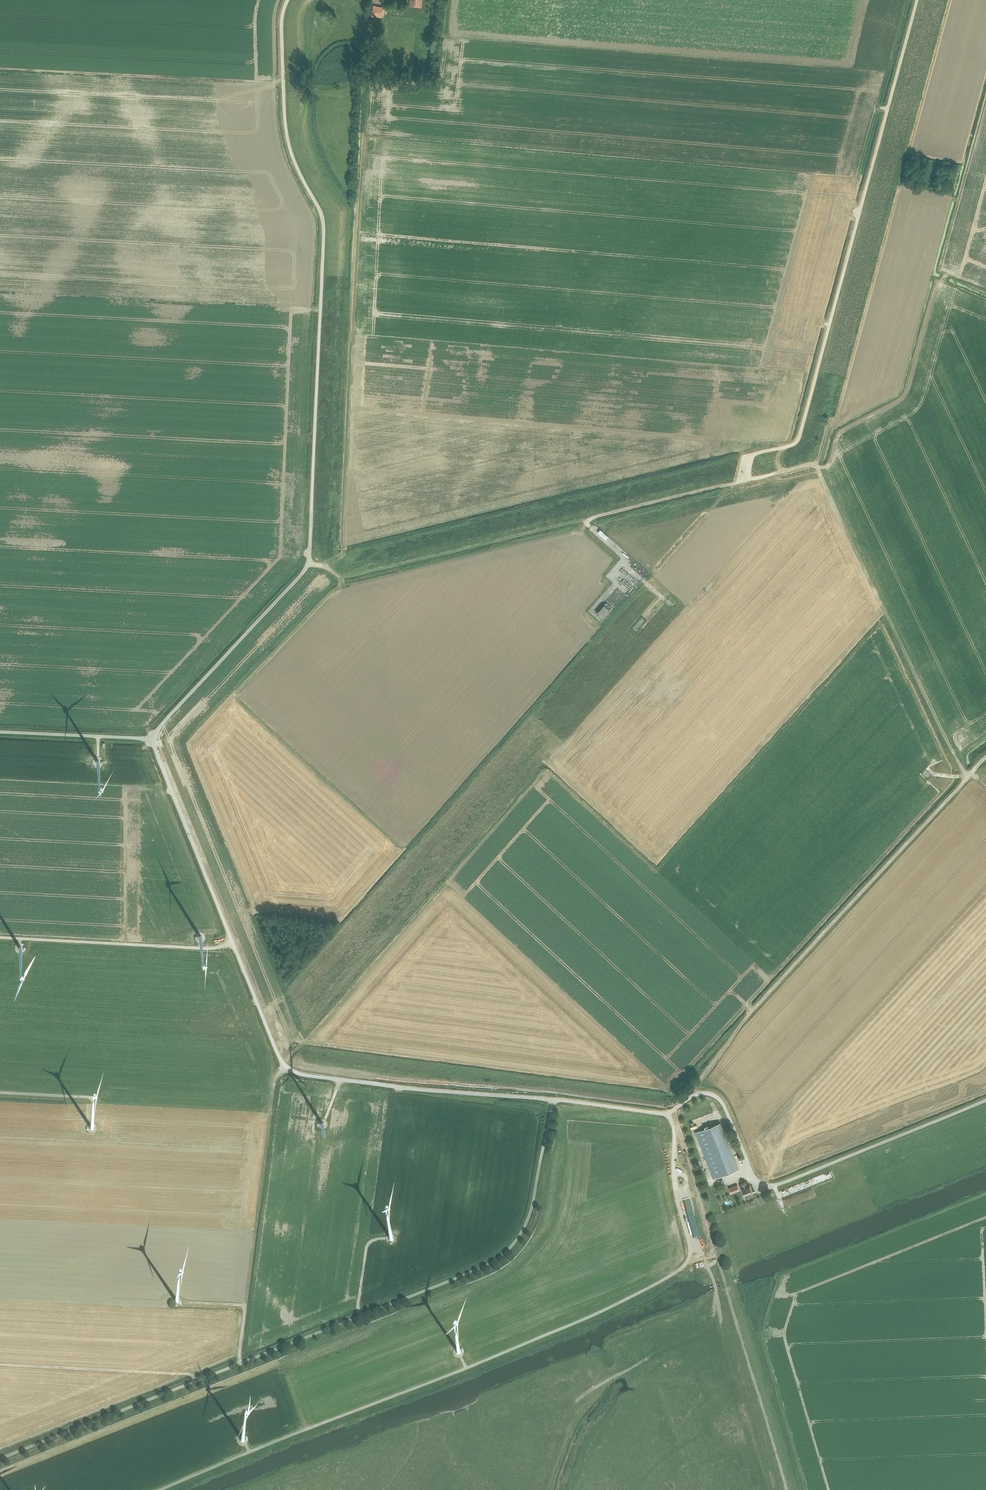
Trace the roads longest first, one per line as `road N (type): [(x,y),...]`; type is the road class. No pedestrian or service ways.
road 1 (unclassified): [(150,738),(309,557),(324,223),(287,134),(288,0)]
road 2 (unclassified): [(0,1460),(501,1257),(532,1208),(554,1100)]
road 3 (unclassified): [(554,1100),(398,1087),(286,1068),(150,738)]
road 4 (unclassified): [(745,480),(750,457),(799,437),(917,0)]
road 5 (unclassified): [(985,1101),(771,1186),(756,1178),(712,1094),(696,1094),(669,1114),(554,1100)]
road 6 (track): [(689,1099),(763,999),(985,758)]
road 7 (track): [(812,465),(966,777)]
road 8 (track): [(239,1363),(275,1079),(285,1066)]
road 9 (track): [(308,564),(345,579),(585,522)]
road 10 (unclassified): [(585,522),(745,480)]
road 11 (unclassified): [(150,738),(0,732)]

